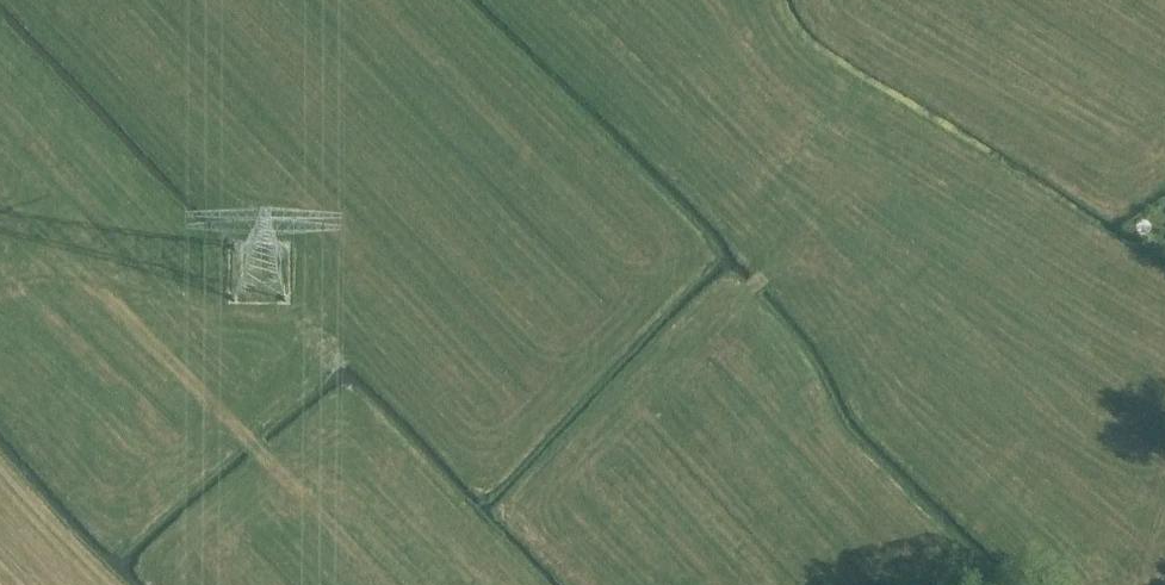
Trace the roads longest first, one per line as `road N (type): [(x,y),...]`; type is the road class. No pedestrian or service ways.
road 1 (track): [(230,421),(386,584)]

